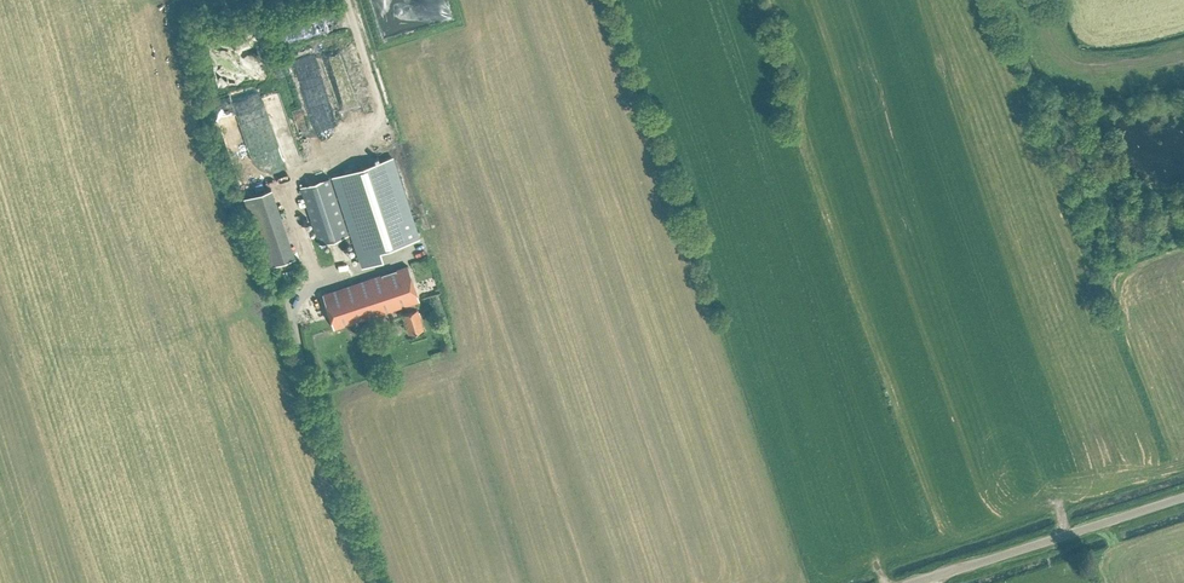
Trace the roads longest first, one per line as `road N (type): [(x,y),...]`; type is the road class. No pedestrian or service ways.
road 1 (track): [(306,283),(307,259),(281,180),(344,149),(378,102),(344,0)]
road 2 (unclassified): [(1183,497),(916,582)]
road 3 (track): [(1032,0),(1063,61),(1081,68),(1183,54)]

